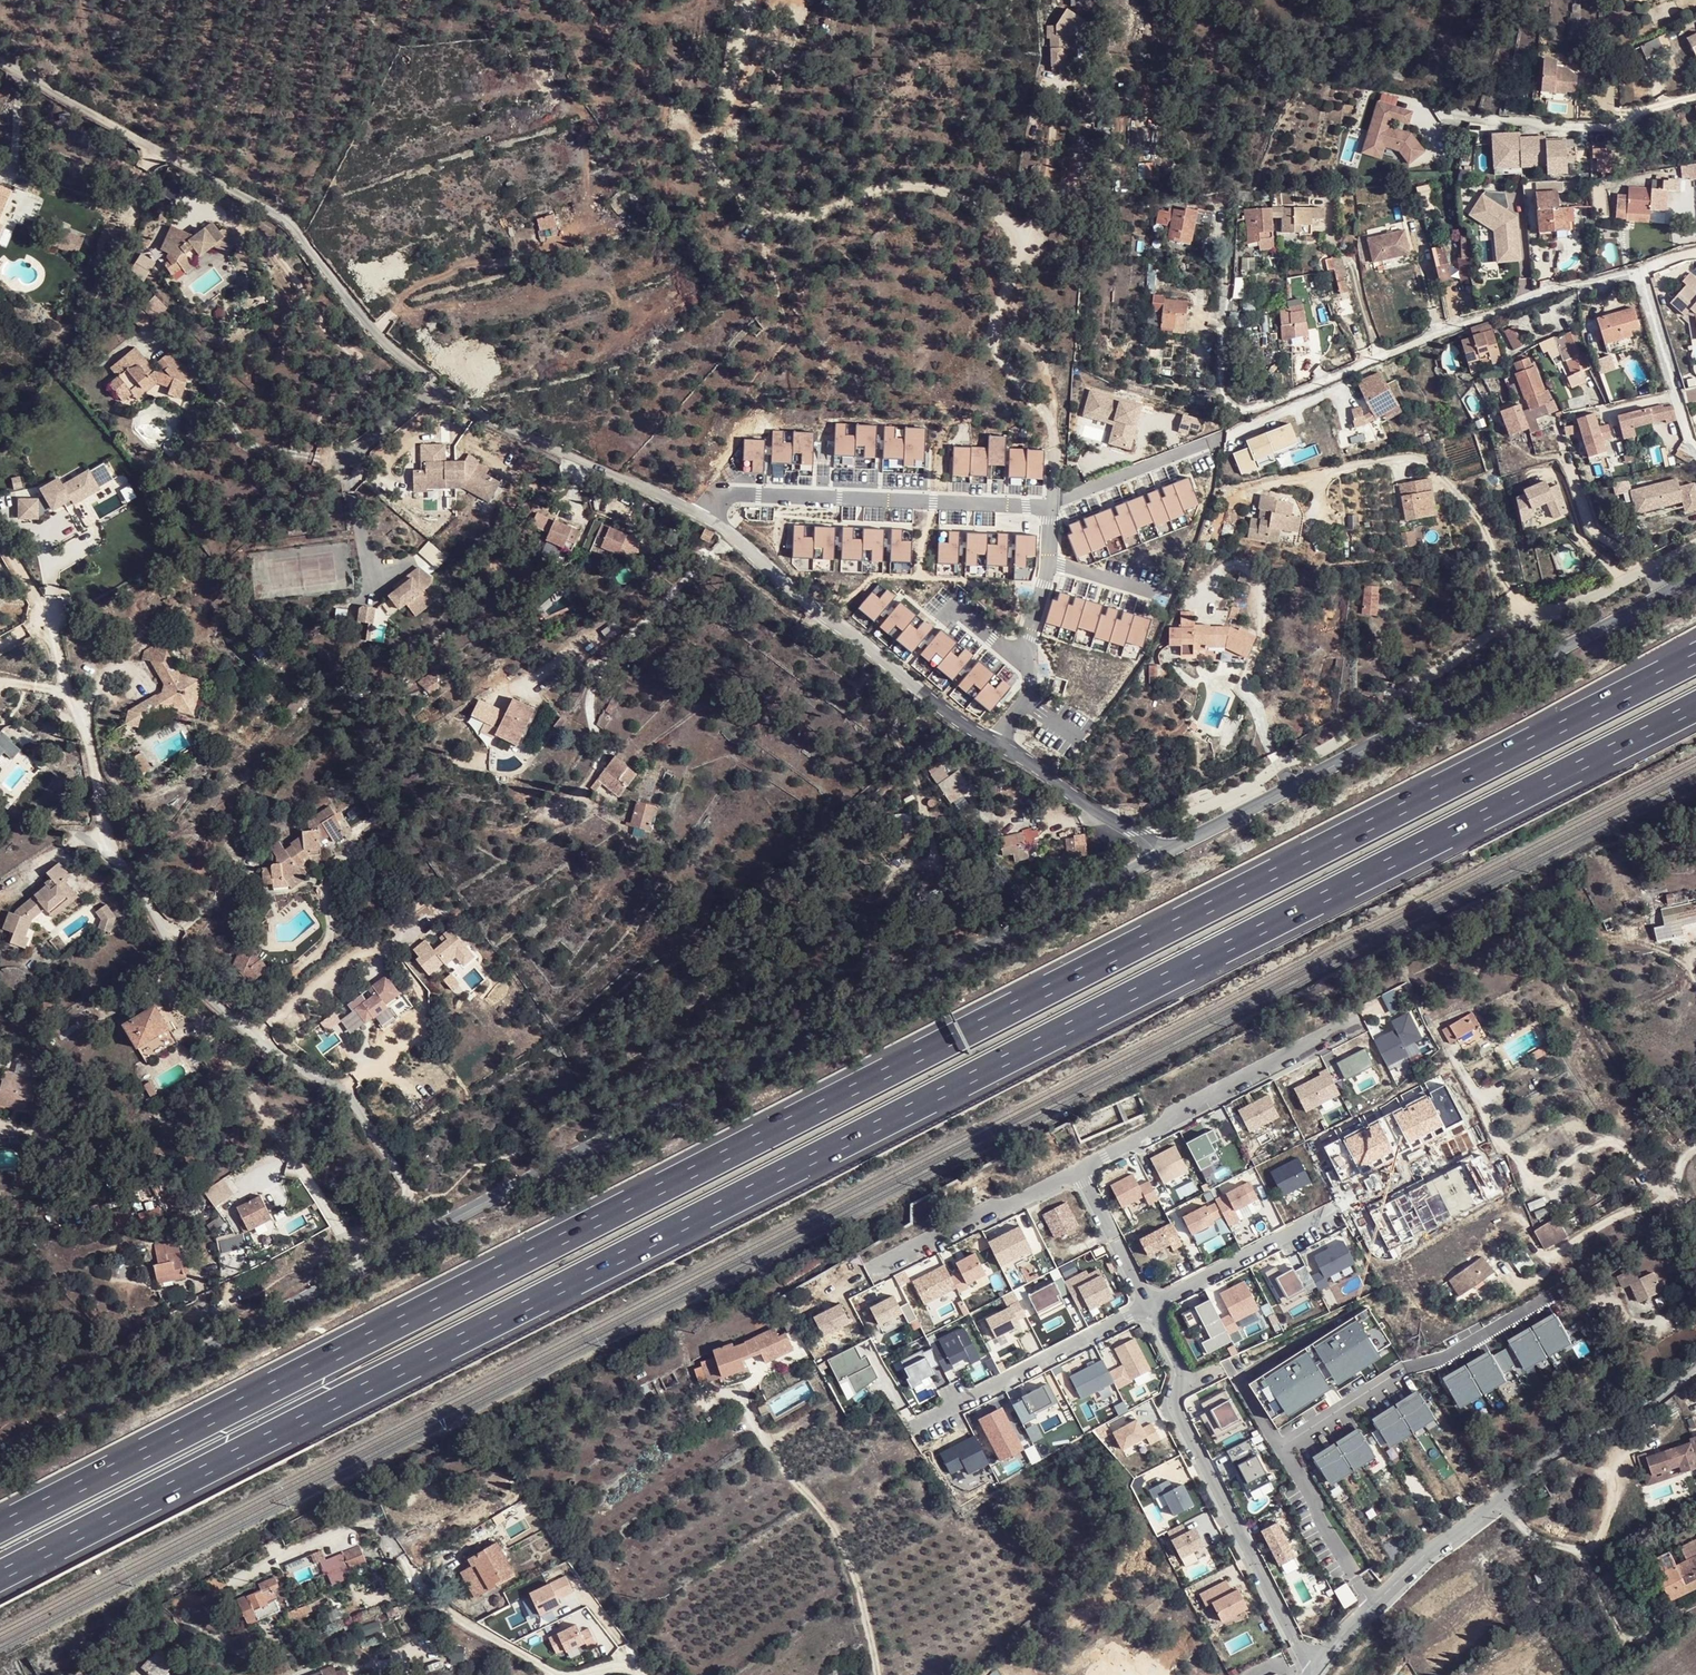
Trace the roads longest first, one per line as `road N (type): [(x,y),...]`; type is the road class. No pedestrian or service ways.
road 1 (motorway): [(1695,657),(0,1525)]
road 2 (motorway): [(0,1573),(1695,706)]
road 3 (residential): [(364,1270),(352,1249),(408,1200),(405,1174),(341,1087),(278,1068),(257,1040),(177,971),(151,898),(108,837),(83,722),(62,680),(46,612),(0,535)]
road 4 (residential): [(364,1270),(1159,856)]
road 5 (residential): [(703,519),(476,417),(388,350),(291,227),(19,76)]
road 6 (track): [(1054,449),(1050,419),(997,345),(1016,251),(996,217),(958,195),(914,184),(865,191),(807,216),(763,213),(711,170),(707,148)]
road 7 (residential): [(1159,856),(1665,595)]
road 8 (residential): [(1225,284),(1220,390),(1230,408),(1243,411),(1548,292),(1637,269)]
road 9 (residential): [(1313,1671),(1177,1413),(1180,1366),(1148,1305)]
road 10 (residential): [(0,1452),(364,1270)]
road 11 (residential): [(996,744),(703,519)]
road 12 (residential): [(703,519),(712,502),(730,496),(1051,505)]
road 13 (residential): [(1079,1170),(1360,1016)]
road 14 (residential): [(1558,1292),(1451,1356),(1397,1374),(1281,1449)]
road 15 (residential): [(913,1426),(1148,1305)]
road 16 (residential): [(996,744),(1029,694),(1029,637),(1046,575),(1051,505)]
road 17 (residential): [(864,1270),(1079,1170)]
road 18 (residential): [(1499,1497),(1695,1370)]
road 19 (track): [(1695,96),(1635,113),(1619,126),(1474,119)]
road 20 (residential): [(1148,1305),(1332,1210)]
road 21 (residential): [(1159,856),(996,744)]
road 22 (residential): [(554,1674),(458,1618),(400,1555)]
road 23 (residential): [(1637,269),(1695,449)]
road 24 (residential): [(1051,505),(1224,435)]
road 25 (residential): [(1370,1606),(1281,1449)]
road 26 (residential): [(1370,1606),(1499,1497)]
road 27 (residential): [(1665,595),(1647,570),(1523,615)]
road 28 (track): [(1026,1674),(1027,1663),(1101,1602),(1121,1557)]
road 29 (residential): [(1148,1305),(1079,1170)]

